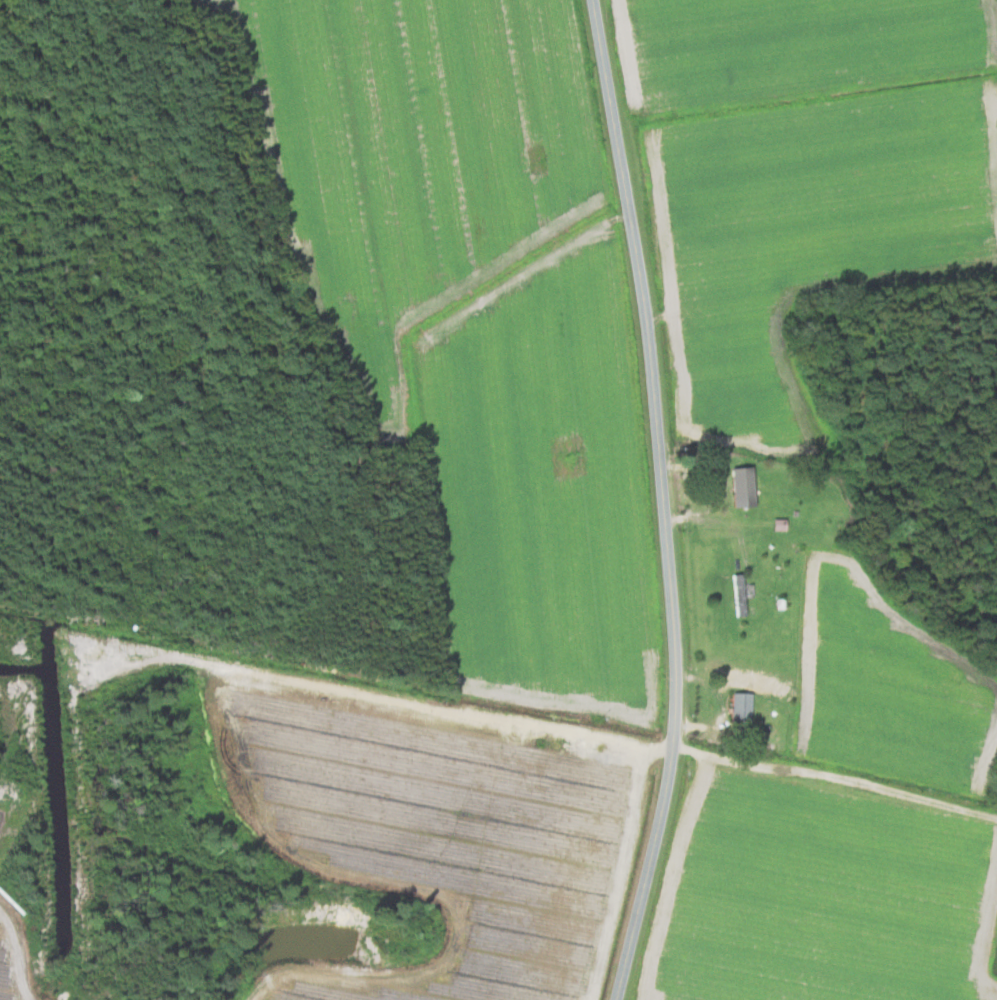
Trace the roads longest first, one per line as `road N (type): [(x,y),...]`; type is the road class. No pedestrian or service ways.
road 1 (residential): [(616,999),(666,791),(676,678),(650,349),(593,0)]

